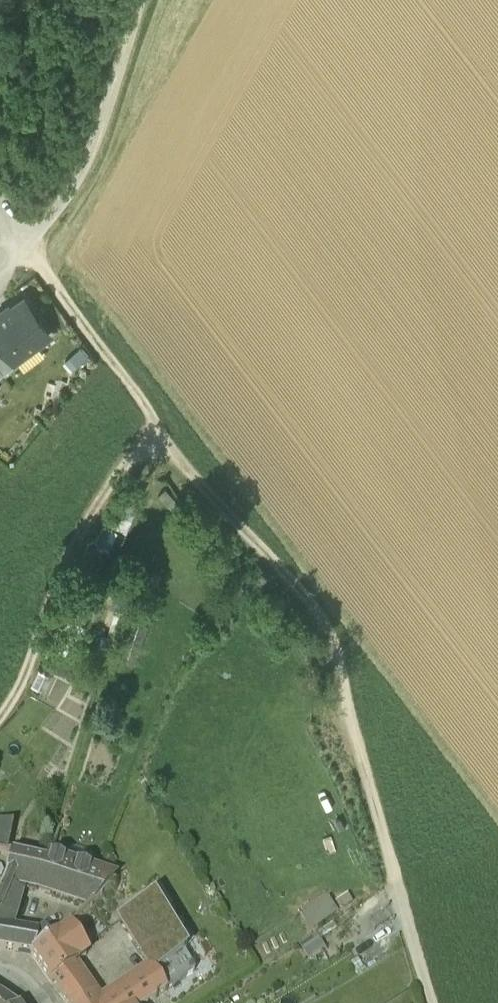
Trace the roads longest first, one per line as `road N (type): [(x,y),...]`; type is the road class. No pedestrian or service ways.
road 1 (track): [(20,242),(180,462),(326,625),(342,671),(349,730),(432,1002)]
road 2 (track): [(20,242),(52,221),(91,160),(143,0)]

